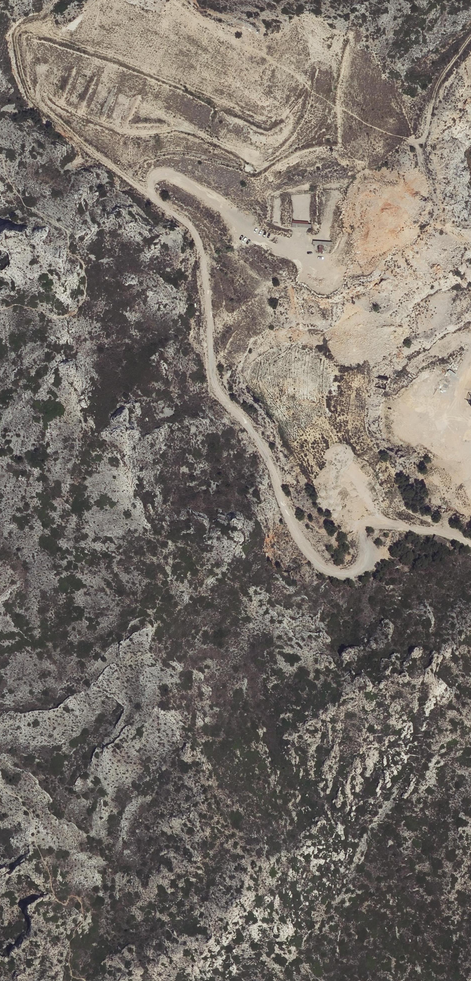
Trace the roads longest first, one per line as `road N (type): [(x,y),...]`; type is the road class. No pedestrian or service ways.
road 1 (track): [(470,546),(443,532),(385,522),(364,531),(371,559),(359,571),(341,574),(317,562),(298,536),(269,451),(220,396),(198,231),(146,189)]
road 2 (track): [(146,189),(168,172),(216,196),(289,253),(328,267)]
road 3 (track): [(470,38),(447,70),(426,135),(414,135),(401,108)]

